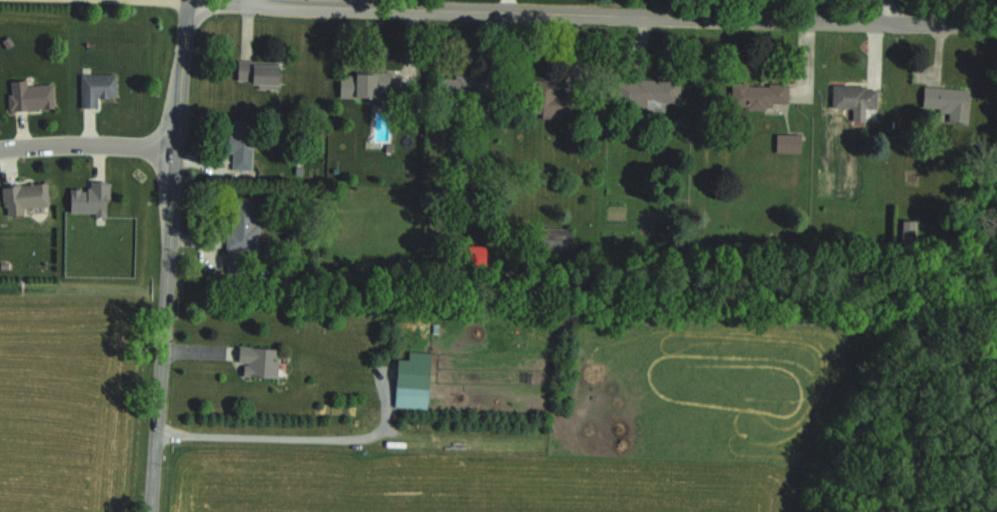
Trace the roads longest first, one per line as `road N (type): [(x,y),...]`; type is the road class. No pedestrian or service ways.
road 1 (tertiary): [(996,24),(190,2)]
road 2 (tertiary): [(151,511),(190,2)]
road 3 (residential): [(0,150),(90,144),(178,152)]

